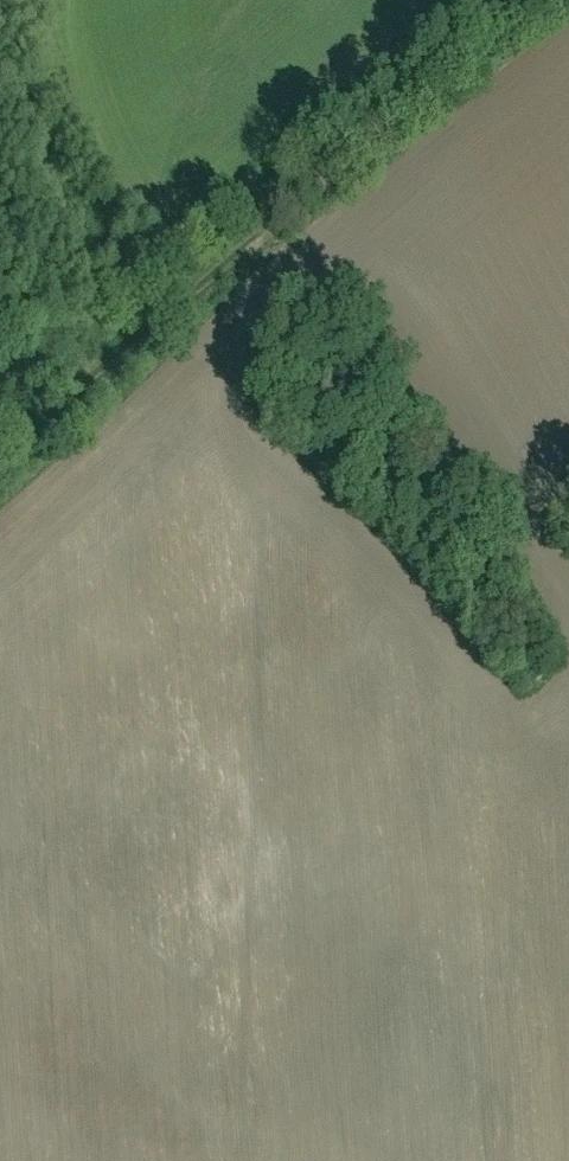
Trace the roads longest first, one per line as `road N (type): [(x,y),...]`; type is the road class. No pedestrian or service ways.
road 1 (track): [(536,0),(0,447)]

